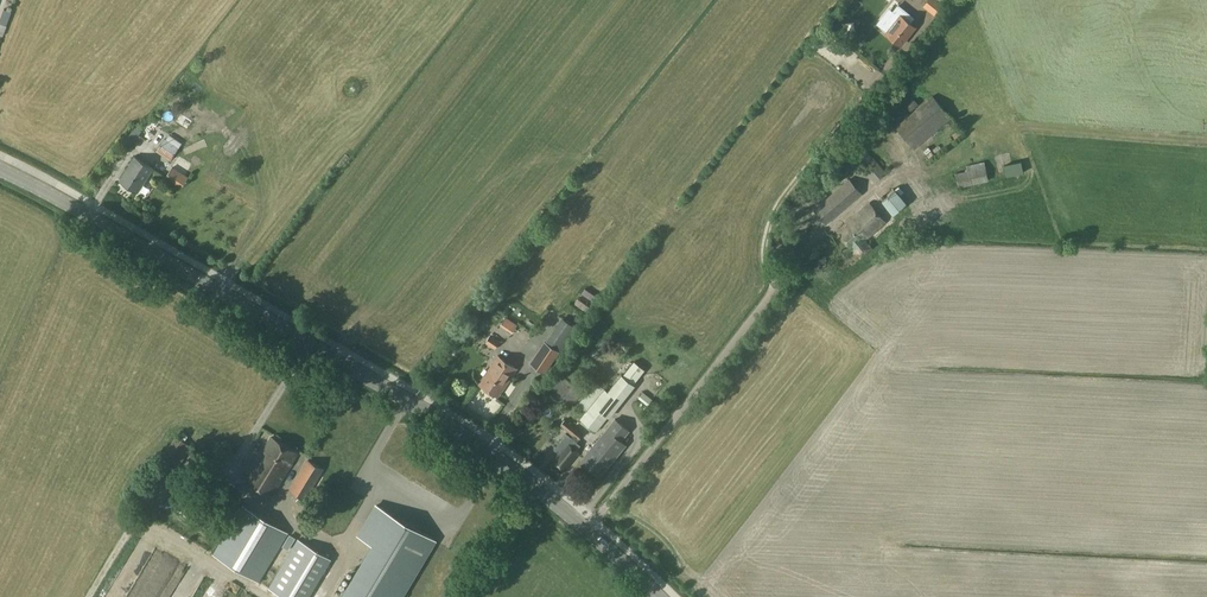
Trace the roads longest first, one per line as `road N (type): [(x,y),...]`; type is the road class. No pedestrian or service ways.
road 1 (tertiary): [(657,596),(576,520),(425,411),(0,171)]

